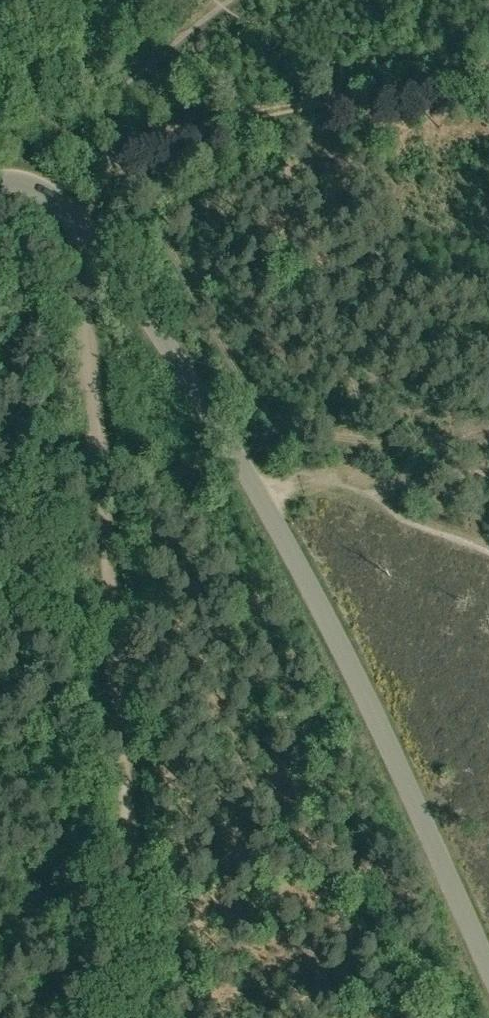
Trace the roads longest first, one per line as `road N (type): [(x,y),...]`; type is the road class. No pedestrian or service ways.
road 1 (unclassified): [(488,966),(283,522),(94,236),(37,186),(0,180)]
road 2 (track): [(145,1017),(83,334),(86,227)]

